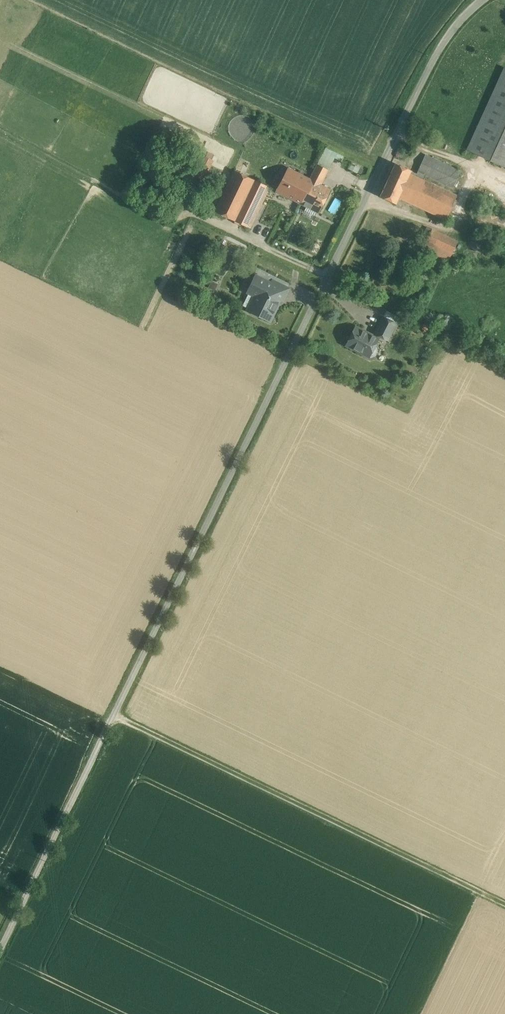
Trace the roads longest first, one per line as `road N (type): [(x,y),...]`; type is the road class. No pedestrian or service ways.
road 1 (unclassified): [(481,0),(436,50),(0,951)]
road 2 (track): [(114,715),(504,906)]

